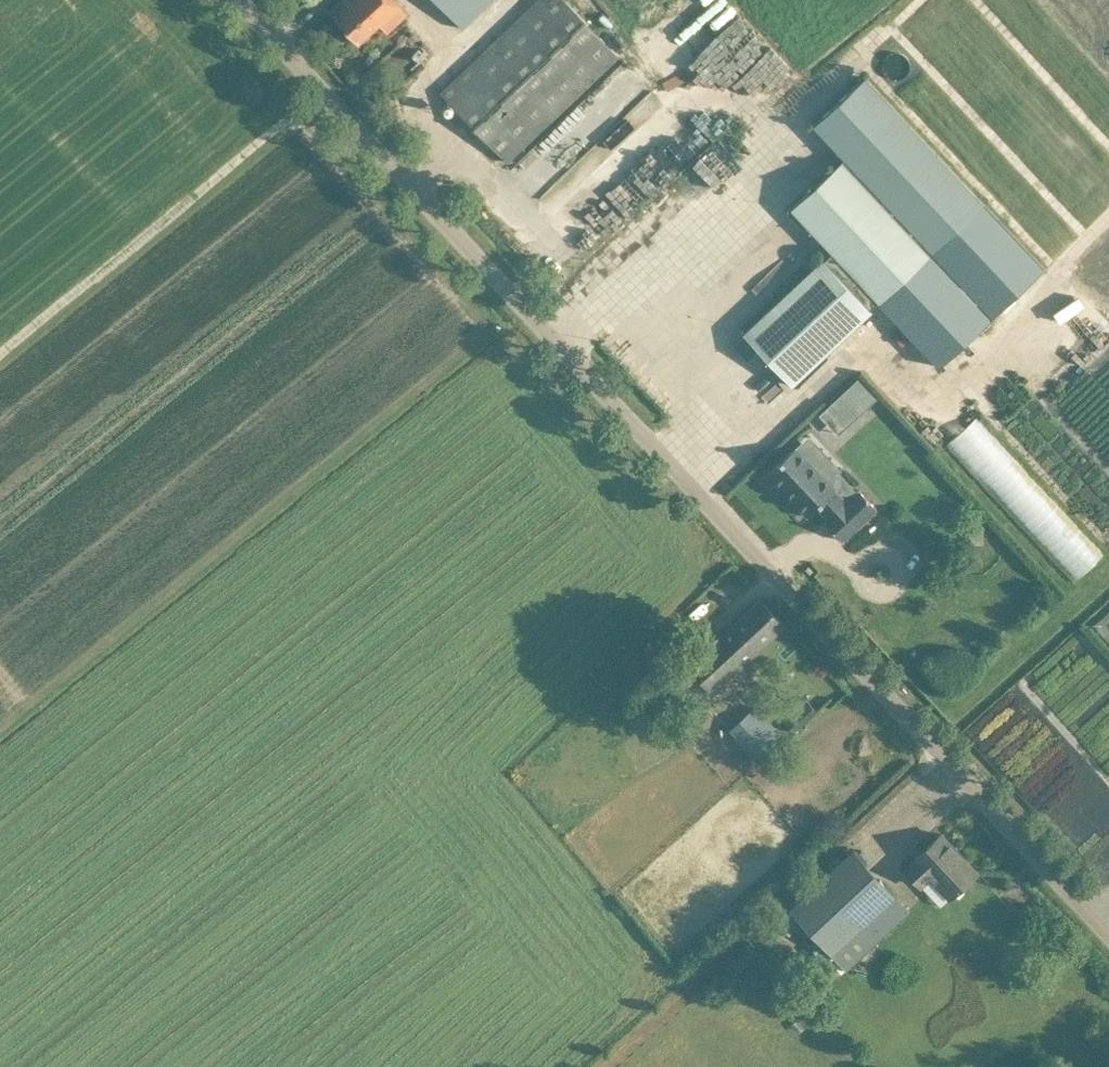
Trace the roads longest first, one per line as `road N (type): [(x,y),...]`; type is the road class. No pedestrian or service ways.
road 1 (unclassified): [(1108,944),(229,0)]
road 2 (track): [(1108,219),(944,380),(885,318),(693,493)]

